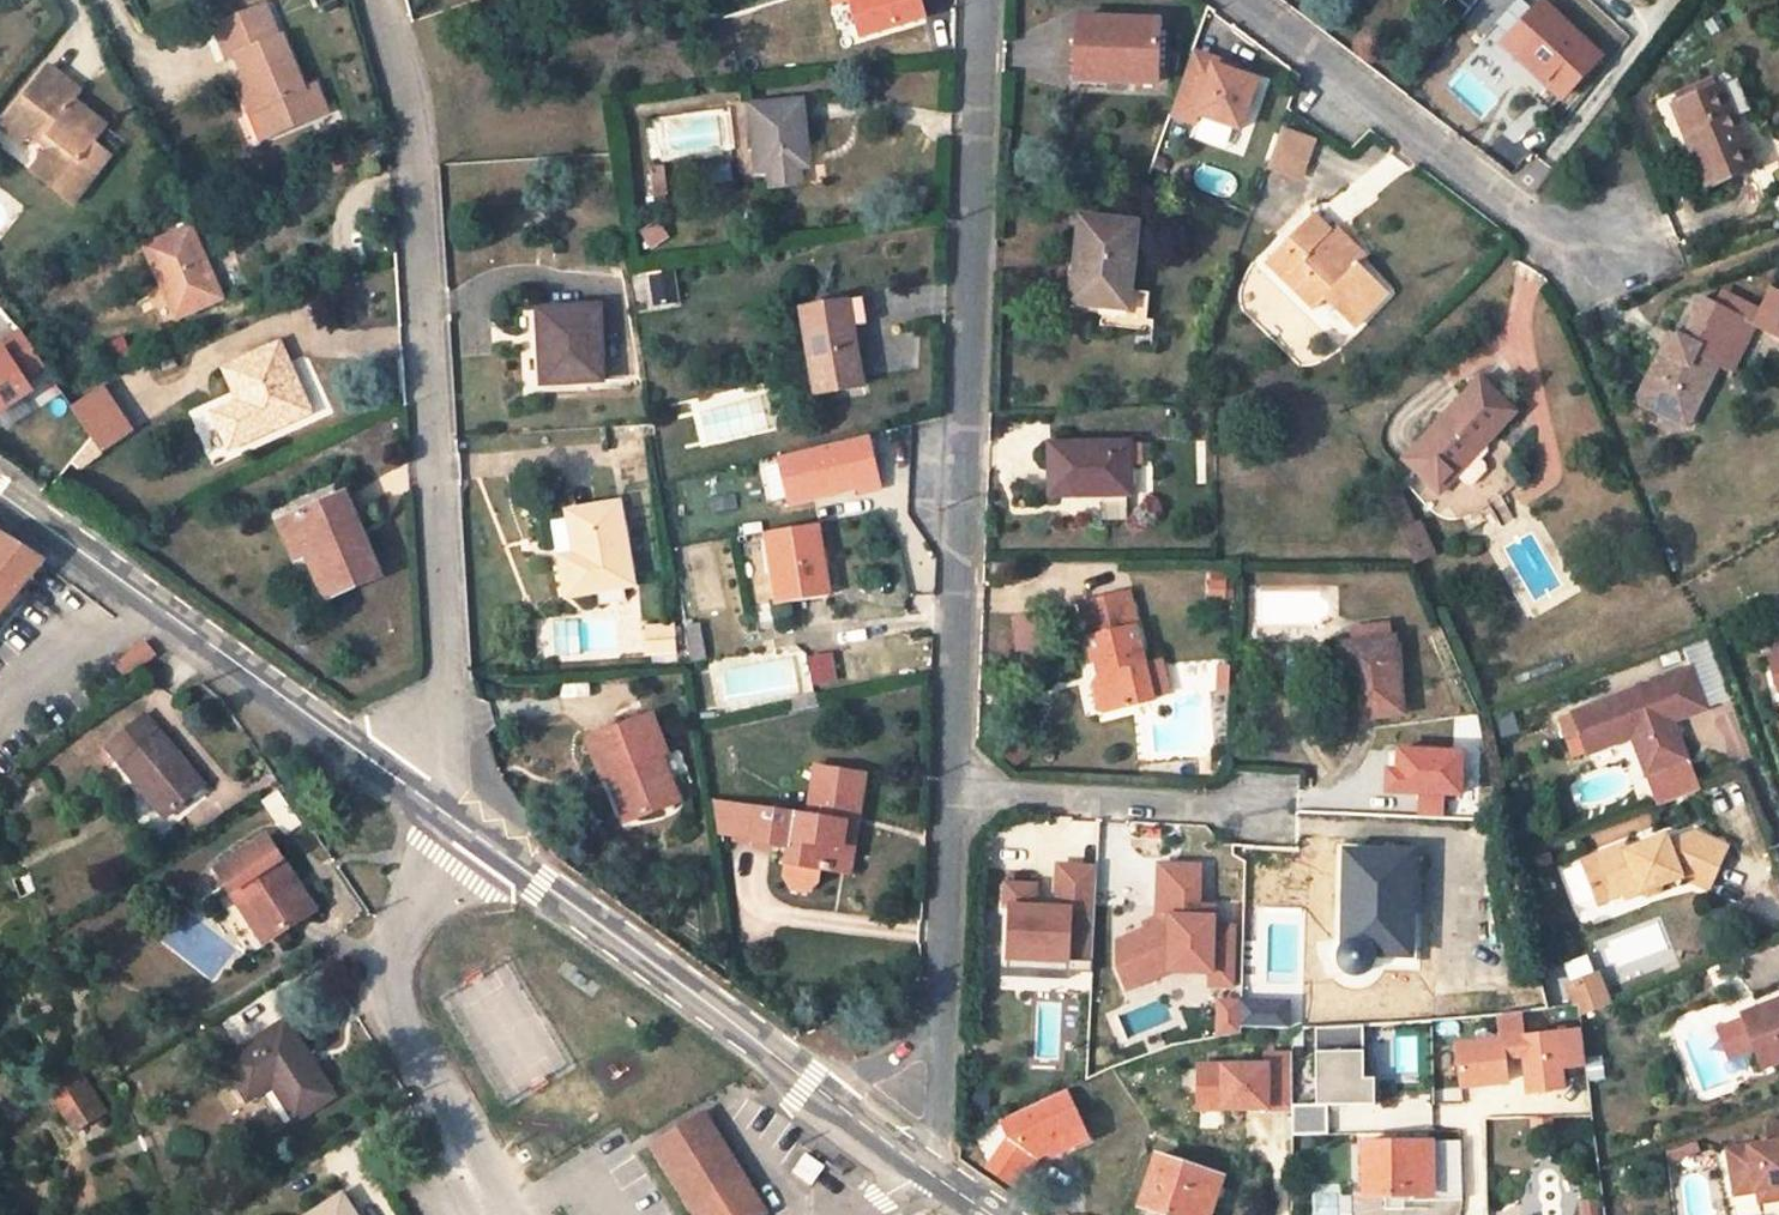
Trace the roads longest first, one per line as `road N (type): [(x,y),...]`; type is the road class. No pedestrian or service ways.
road 1 (residential): [(376,0),(409,138),(446,695),(399,781)]
road 2 (residential): [(946,790),(977,0)]
road 3 (tertiary): [(0,496),(399,781)]
road 4 (residential): [(1625,242),(1561,232),(1520,215),(1245,0)]
road 5 (tertiary): [(468,829),(830,1097)]
road 6 (residential): [(511,1214),(392,996),(401,916),(468,829)]
road 7 (residential): [(1275,802),(946,790)]
road 8 (residential): [(934,1033),(946,790)]
road 9 (residential): [(921,1162),(935,1125),(934,1033)]
road 10 (residential): [(934,1033),(830,1097)]

